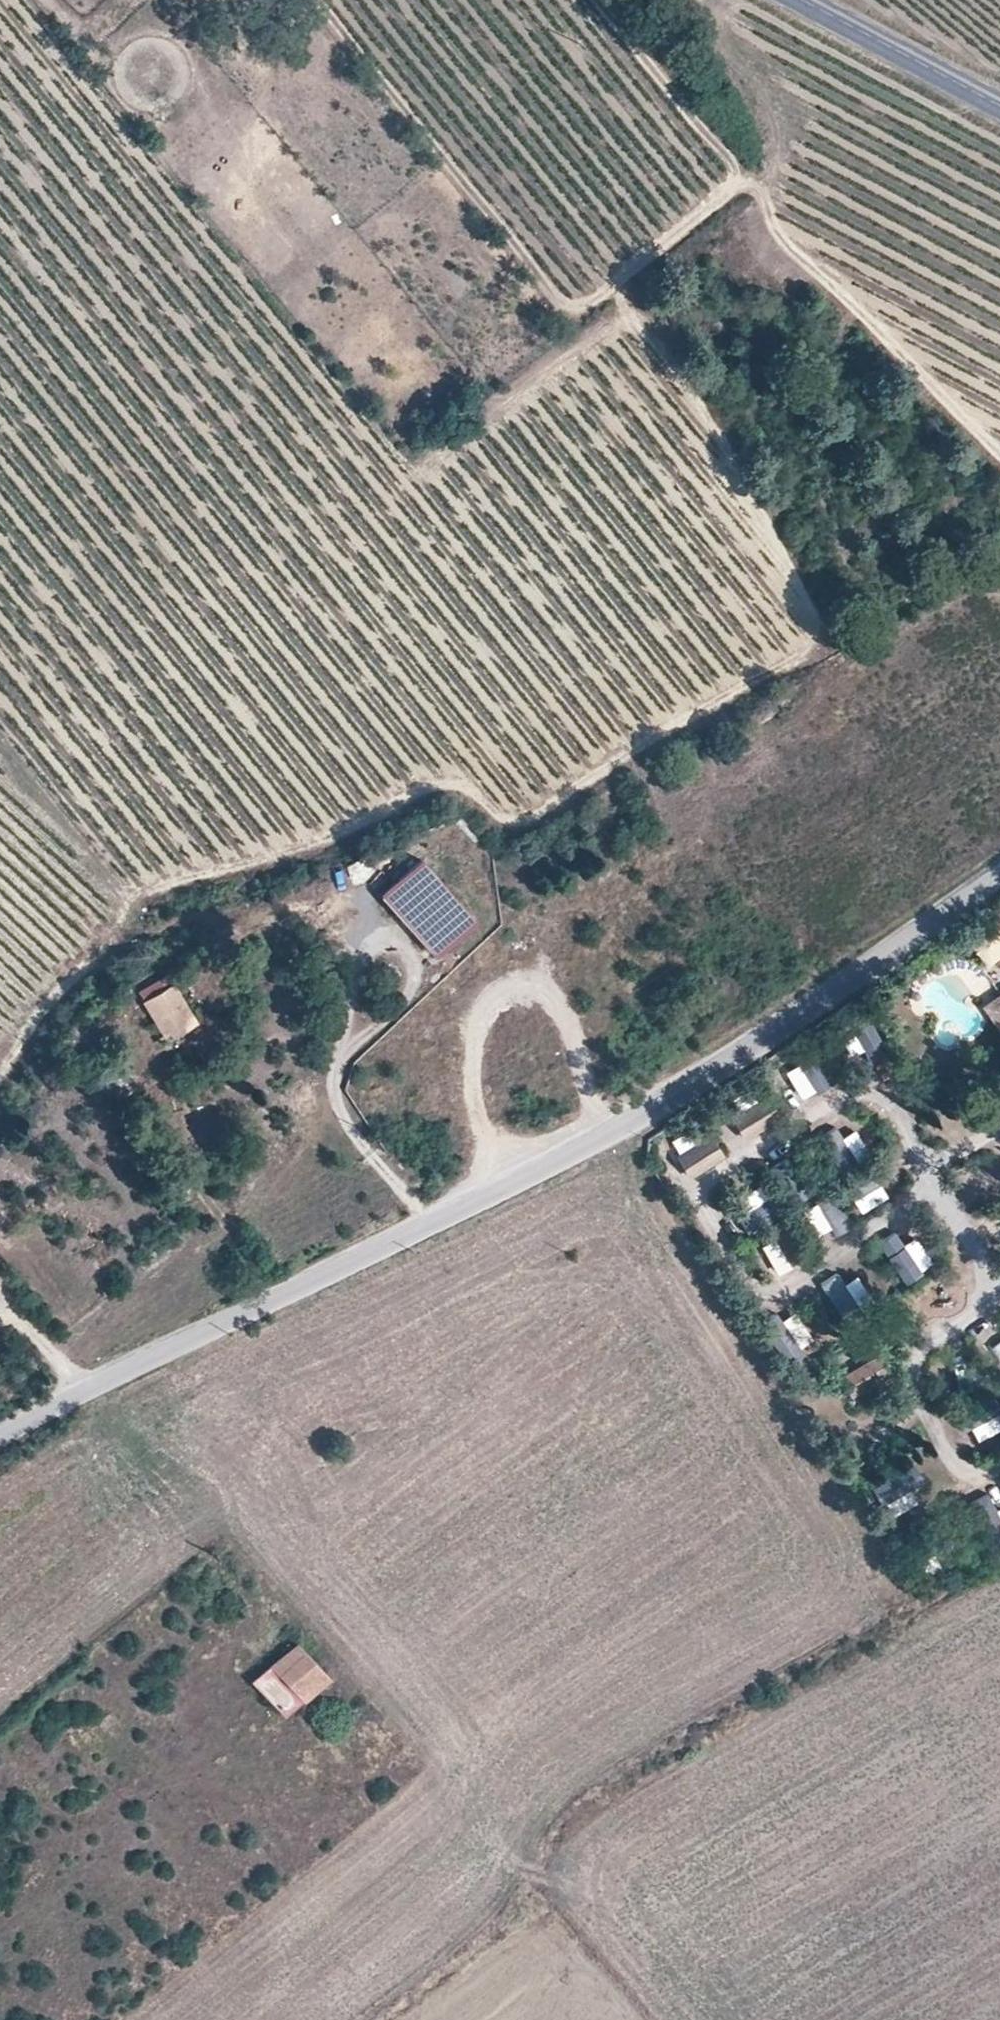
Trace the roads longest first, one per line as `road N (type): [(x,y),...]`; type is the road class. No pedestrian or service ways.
road 1 (unclassified): [(999,872),(617,1129),(0,1433)]
road 2 (tertiary): [(999,106),(801,0)]

